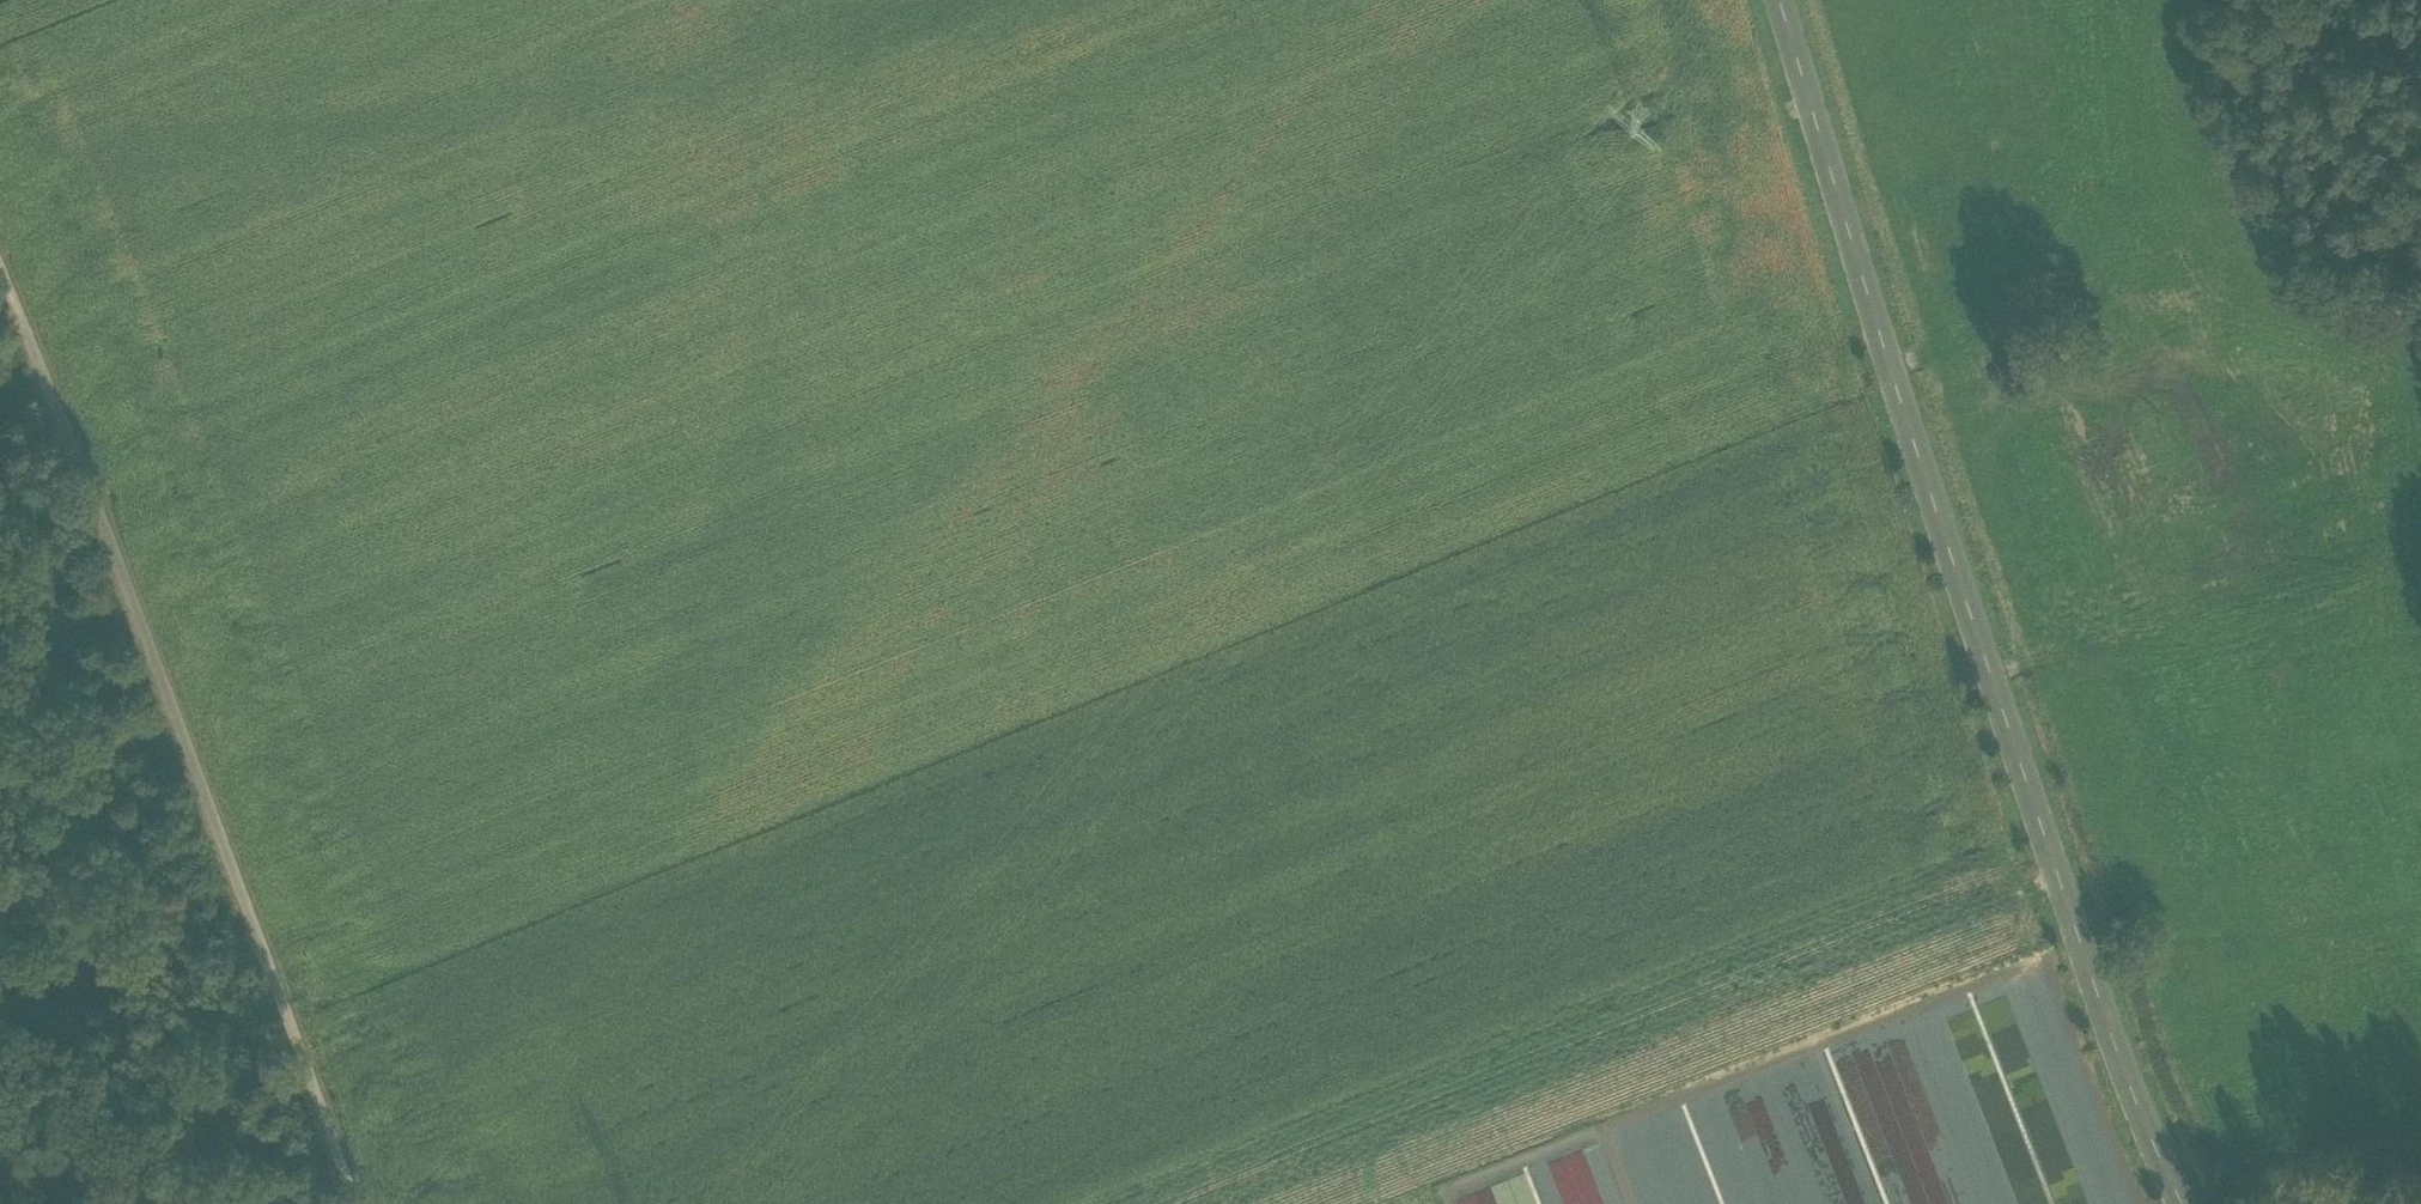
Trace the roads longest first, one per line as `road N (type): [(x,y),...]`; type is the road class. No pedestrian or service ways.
road 1 (unclassified): [(2182,1203),(2079,957),(1778,0)]
road 2 (track): [(0,282),(355,1203)]

